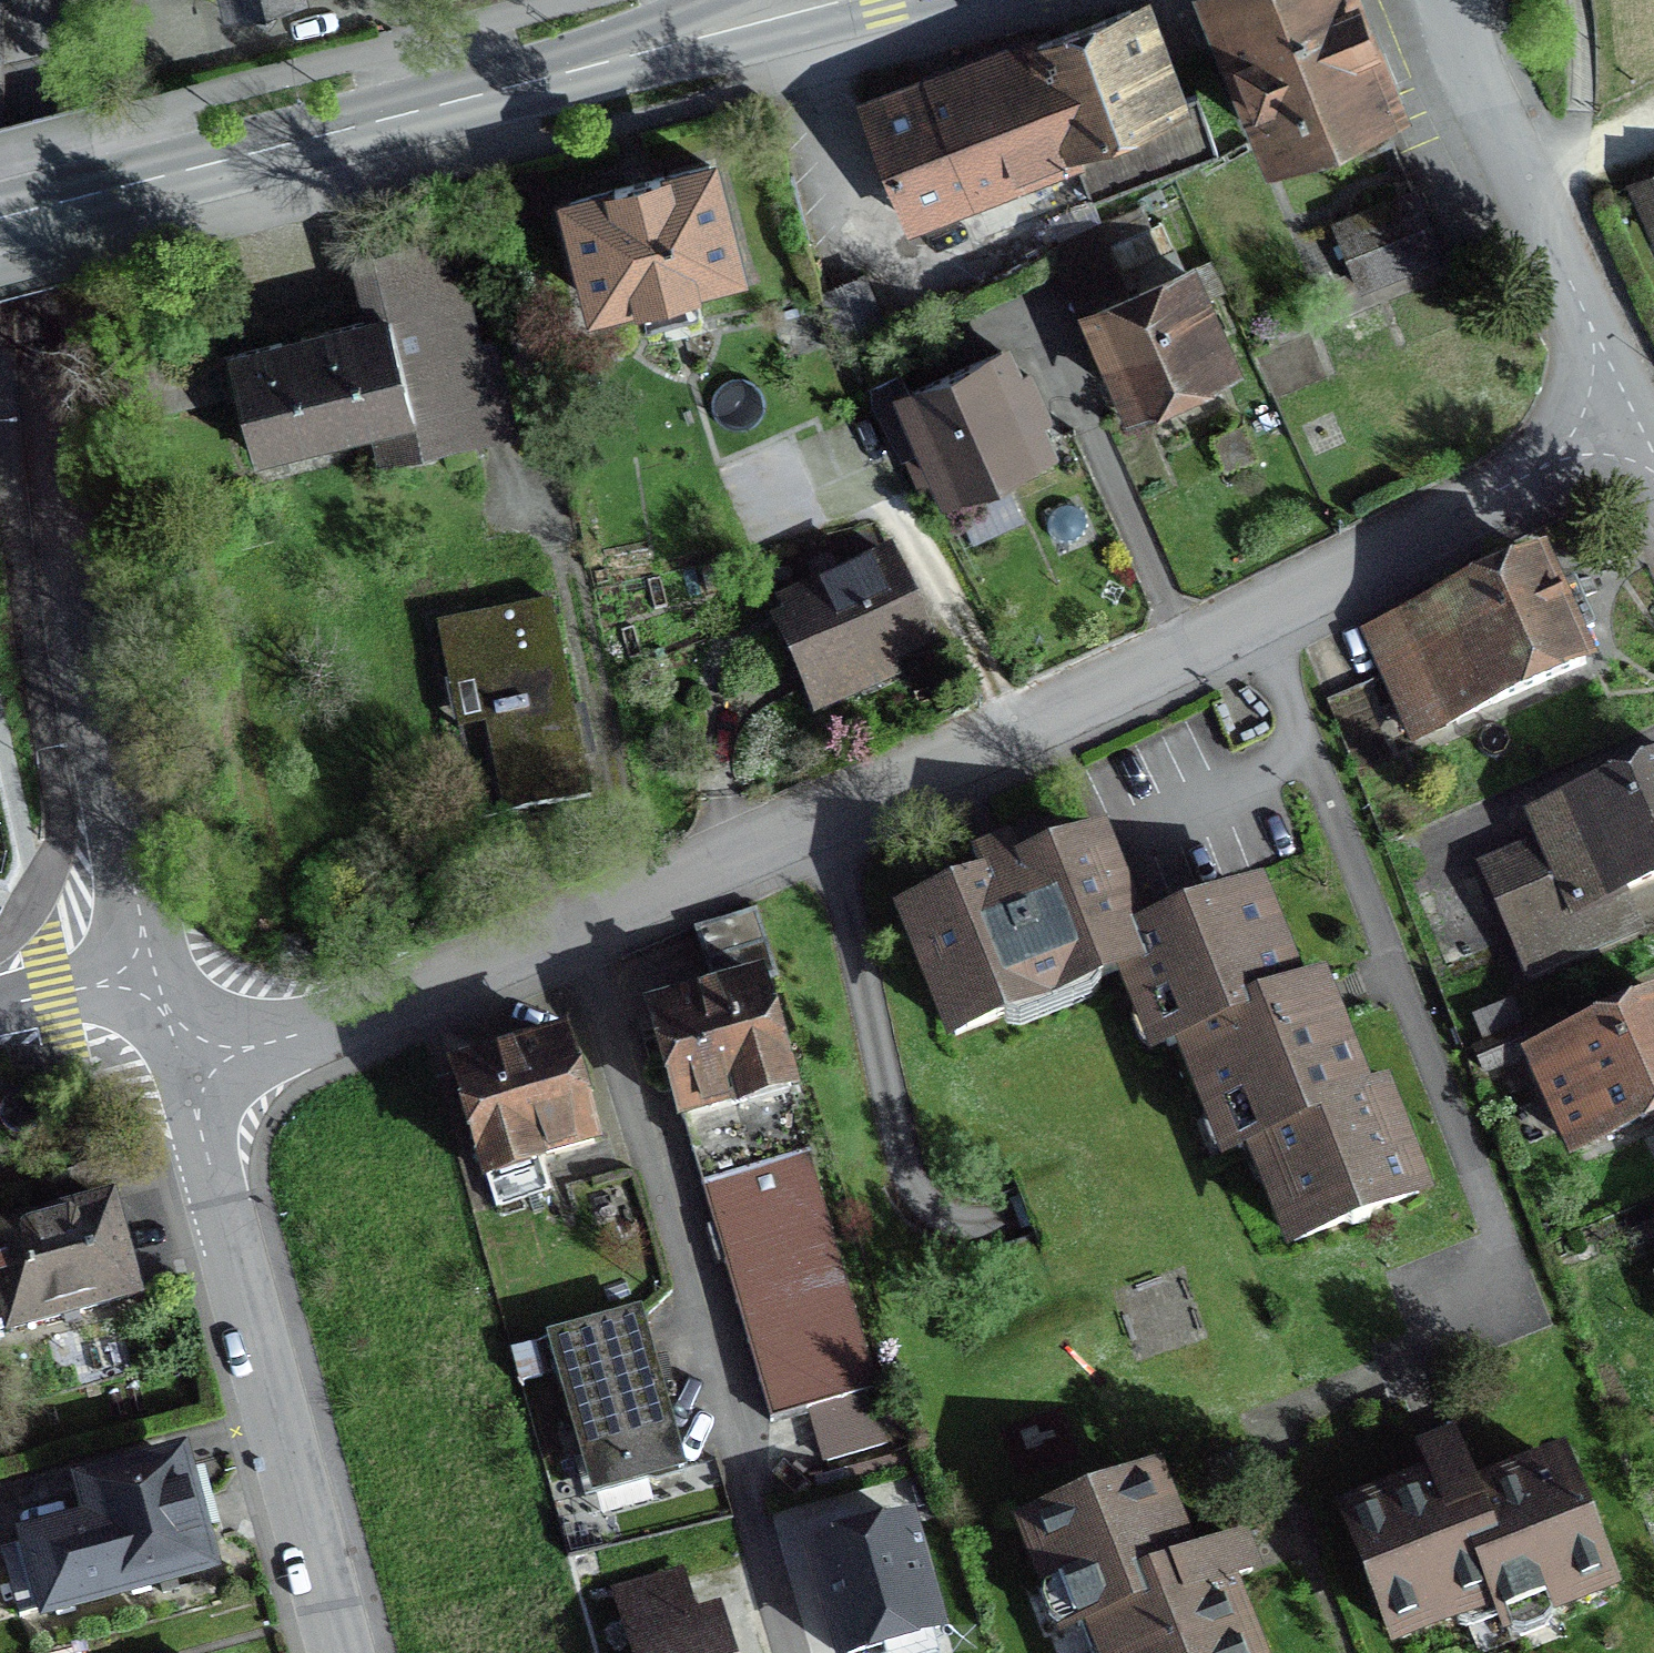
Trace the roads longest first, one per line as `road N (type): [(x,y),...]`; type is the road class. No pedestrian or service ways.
road 1 (residential): [(188,1067),(573,925),(1105,689),(1468,507),(1629,412)]
road 2 (tertiary): [(41,0),(68,514),(128,875),(153,970)]
road 3 (primary): [(0,217),(518,84),(784,0)]
road 4 (residential): [(188,1067),(342,1652)]
road 5 (residential): [(1452,0),(1463,50),(1629,412)]
road 6 (tertiary): [(0,1006),(153,970)]

